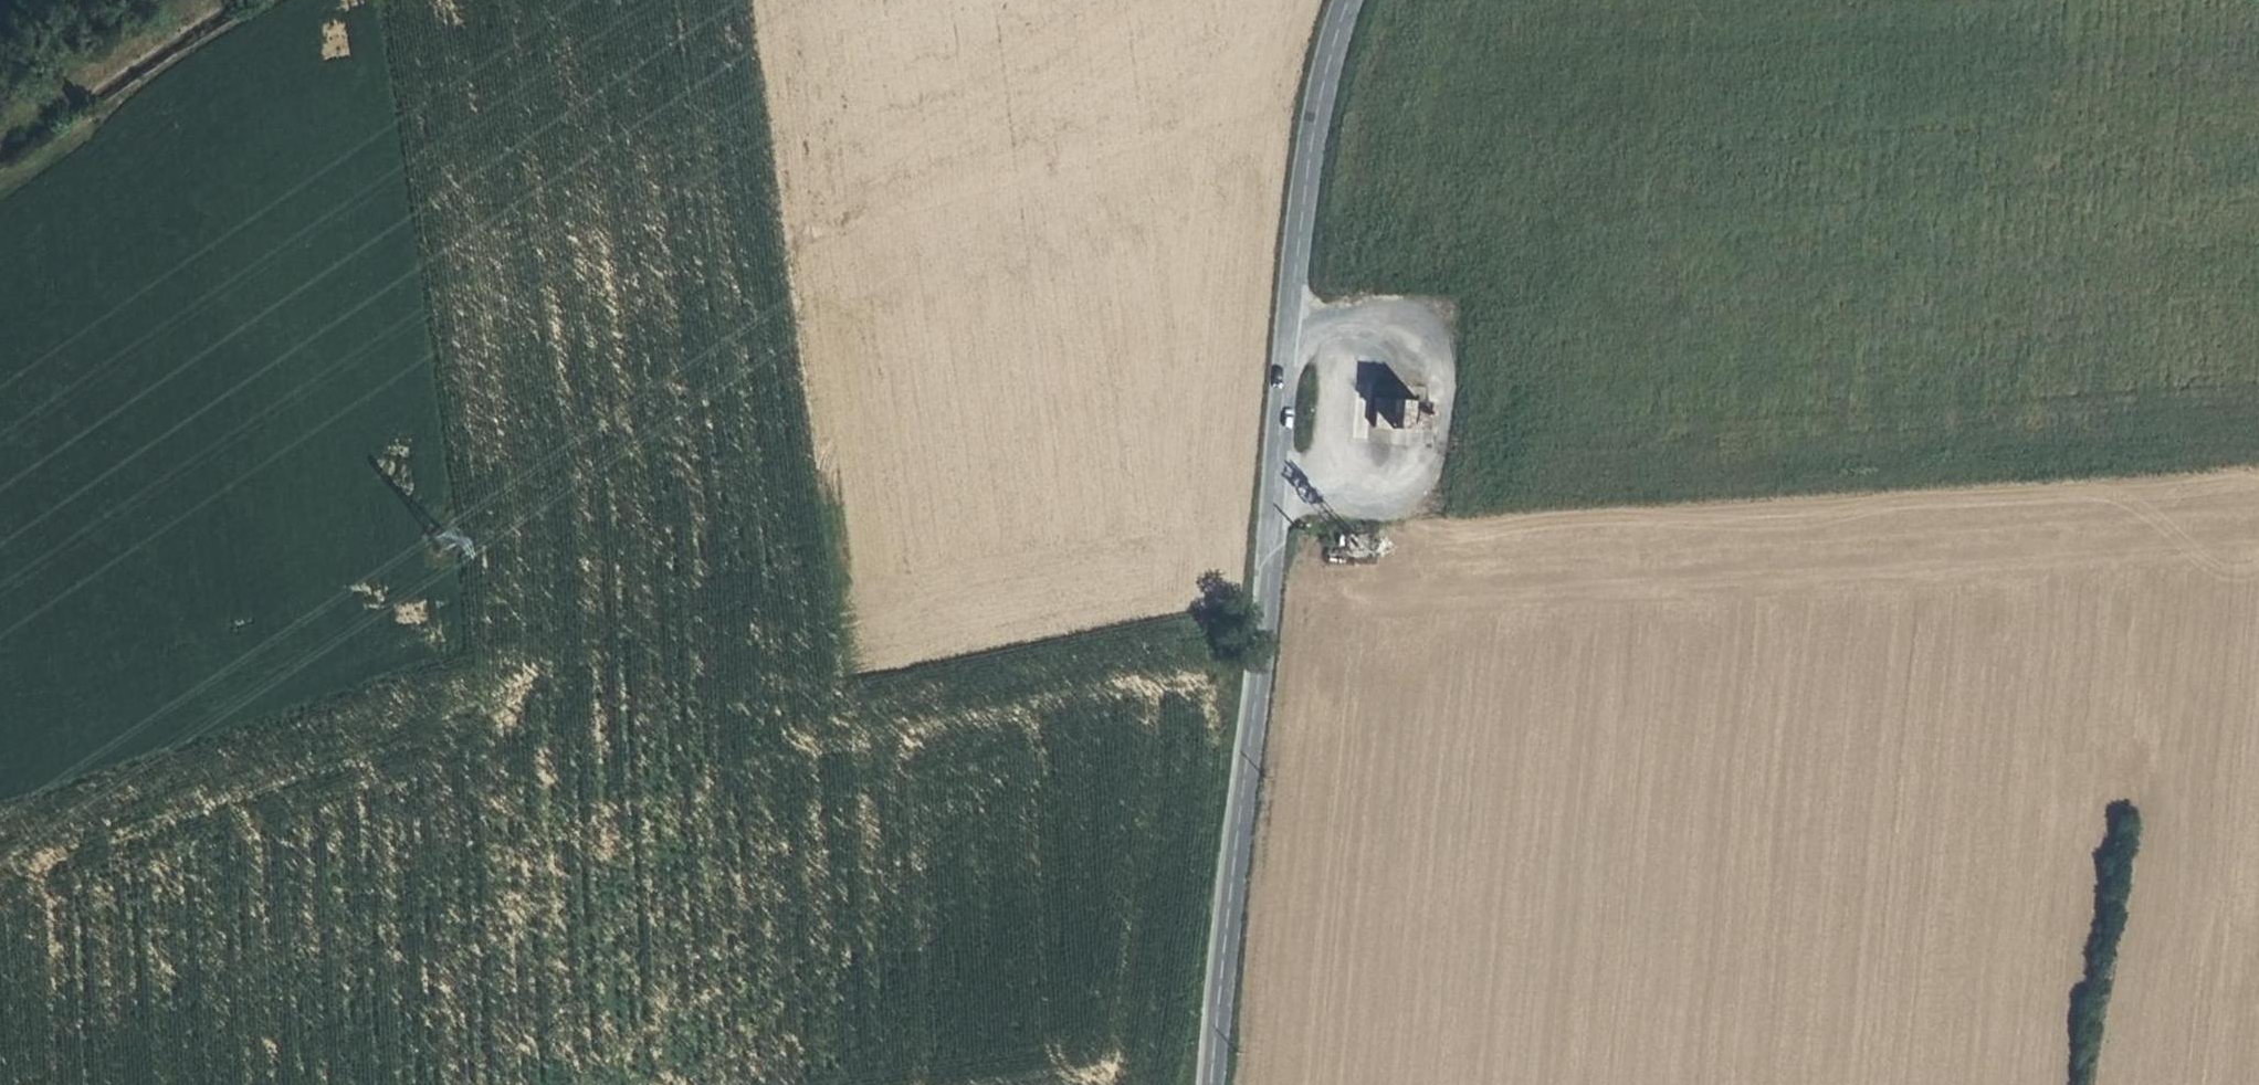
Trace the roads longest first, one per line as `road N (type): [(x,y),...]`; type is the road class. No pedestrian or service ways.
road 1 (unclassified): [(1348,0),(1328,52),(1291,309),(1209,1084)]
road 2 (track): [(254,0),(0,184)]

